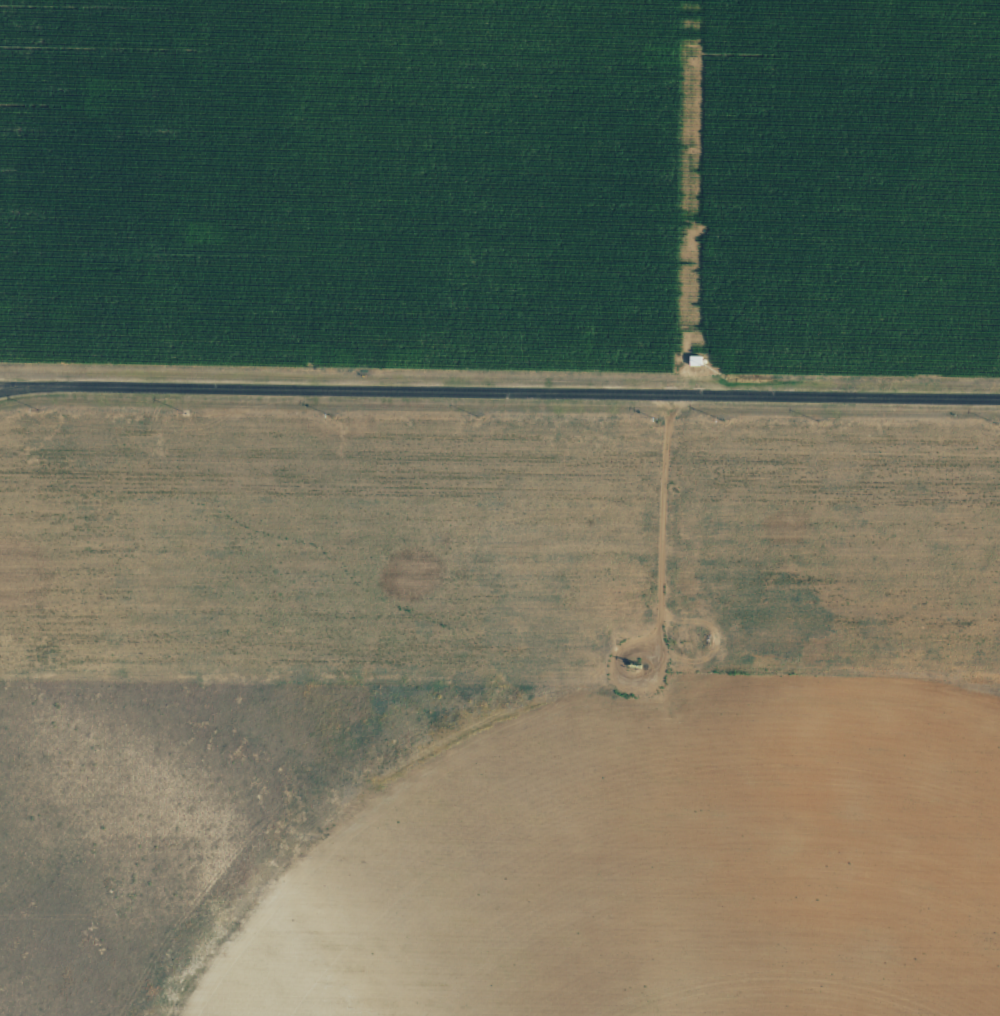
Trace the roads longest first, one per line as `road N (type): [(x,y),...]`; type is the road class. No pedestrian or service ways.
road 1 (tertiary): [(19,387),(999,403)]

